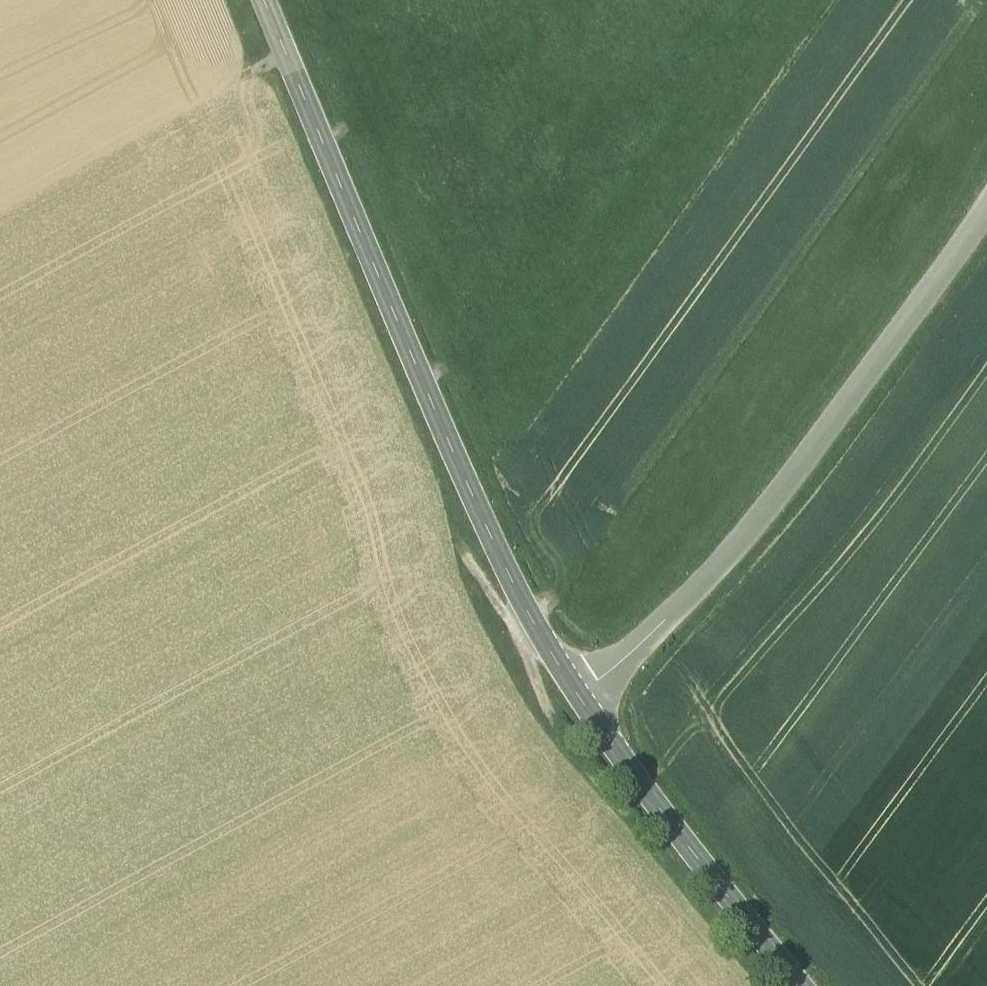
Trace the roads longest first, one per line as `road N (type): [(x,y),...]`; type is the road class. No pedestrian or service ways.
road 1 (tertiary): [(262,0),(447,444),(533,625),(577,696)]
road 2 (unclassified): [(986,214),(737,548),(667,621),(577,696)]
road 3 (tertiary): [(577,696),(800,985)]

